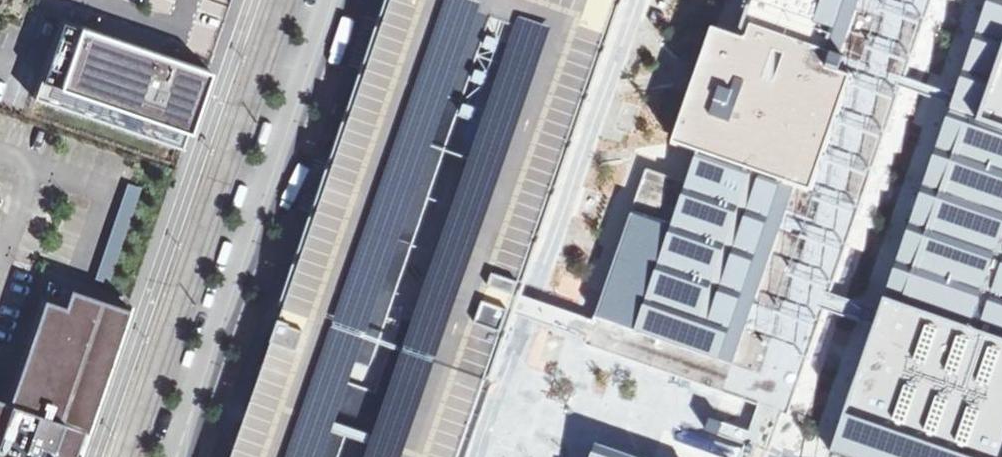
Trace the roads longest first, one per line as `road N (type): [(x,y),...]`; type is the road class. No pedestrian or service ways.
road 1 (tertiary): [(338,0),(181,456)]

